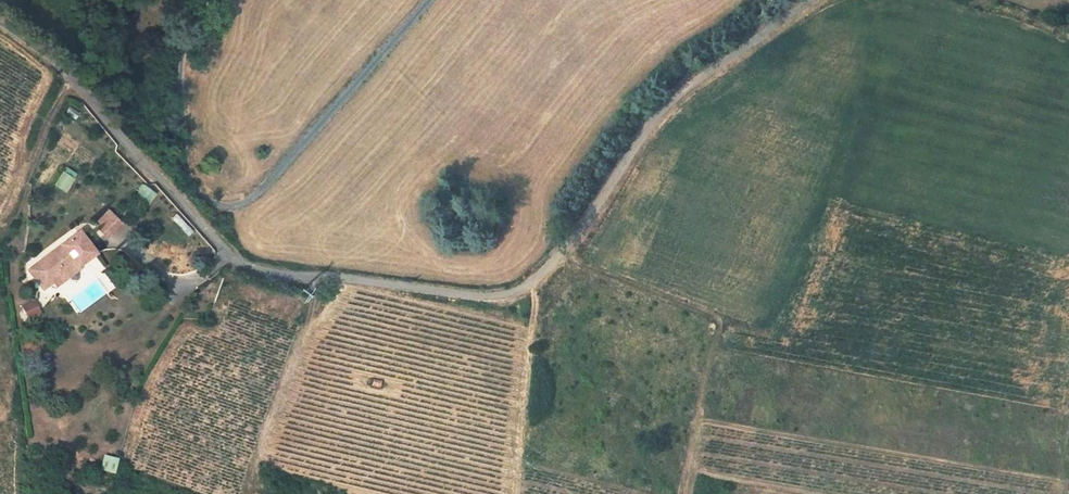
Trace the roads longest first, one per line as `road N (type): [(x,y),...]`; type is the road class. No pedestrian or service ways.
road 1 (residential): [(0,21),(79,85),(240,262),(493,296),(523,288),(556,259),(657,119),(694,85),(813,0)]
road 2 (residential): [(430,0),(255,193),(213,203),(181,151),(184,47),(215,0)]
road 3 (track): [(73,79),(0,223)]

